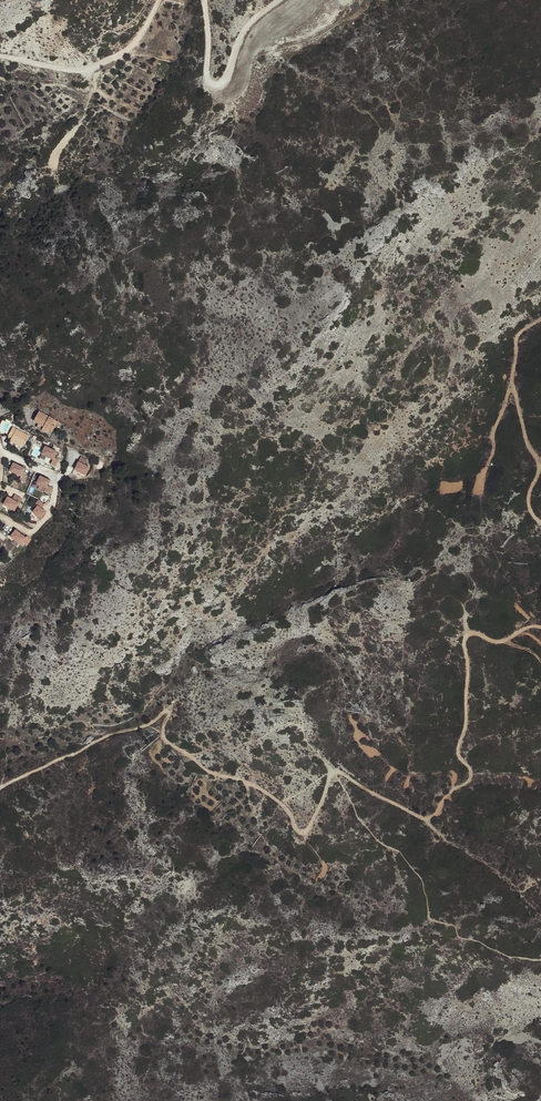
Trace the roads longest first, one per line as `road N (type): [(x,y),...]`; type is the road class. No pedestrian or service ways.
road 1 (track): [(540,627),(499,642),(474,632),(465,640),(456,747),(475,779),(443,795),(433,822),(337,769),(305,832),(282,798),(169,741),(169,710),(0,786)]
road 2 (track): [(540,318),(516,335),(511,388),(536,462),(528,509),(540,522)]
road 3 (track): [(0,56),(89,69),(140,38),(160,0)]
road 4 (track): [(205,0),(214,83),(233,67),(252,22),(277,0)]

